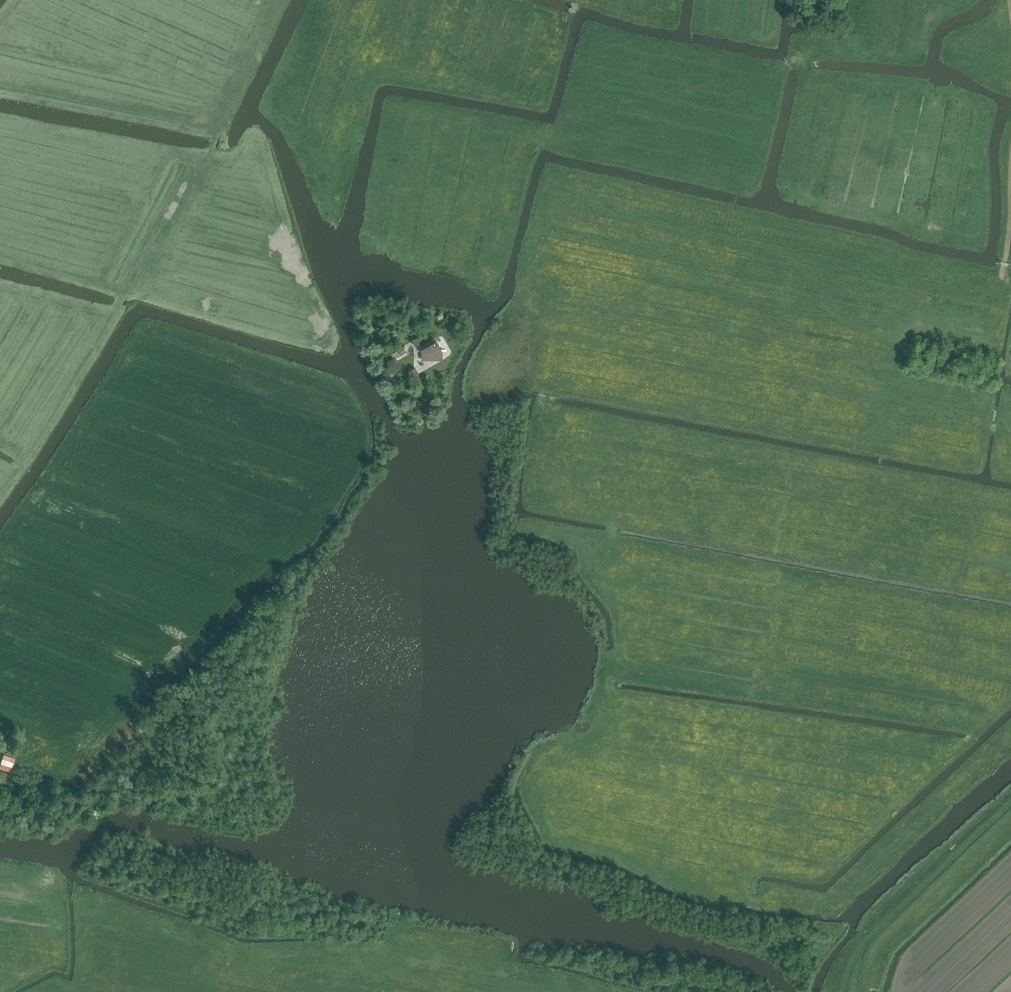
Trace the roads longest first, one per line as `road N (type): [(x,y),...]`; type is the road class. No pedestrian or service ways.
road 1 (track): [(1010,812),(883,935),(851,991)]

